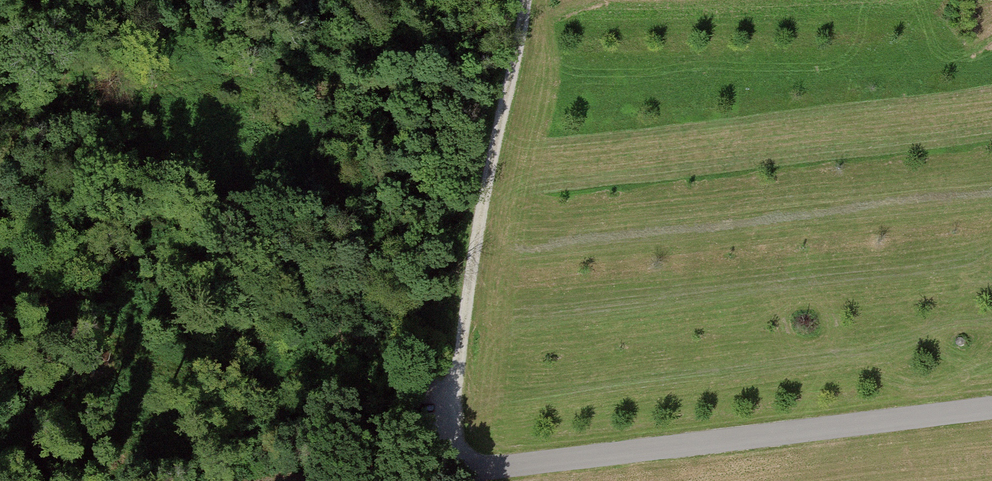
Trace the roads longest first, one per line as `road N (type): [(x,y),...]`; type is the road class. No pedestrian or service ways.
road 1 (residential): [(419,480),(991,408)]
road 2 (track): [(451,476),(466,293),(525,0)]
road 3 (track): [(0,170),(76,49),(92,0)]

